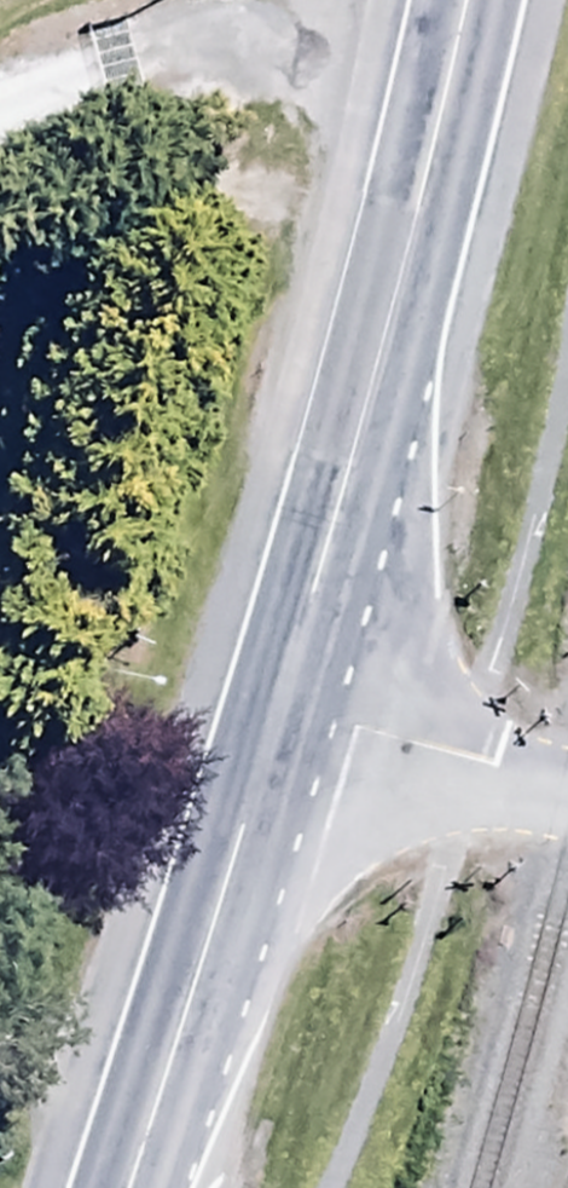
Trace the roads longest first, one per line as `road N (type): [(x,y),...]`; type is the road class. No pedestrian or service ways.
road 1 (trunk): [(291,709),(463,0)]
road 2 (trunk): [(139,1187),(291,709)]
road 3 (unclassified): [(567,782),(291,709)]
road 4 (unclassified): [(202,0),(121,1),(0,51)]

